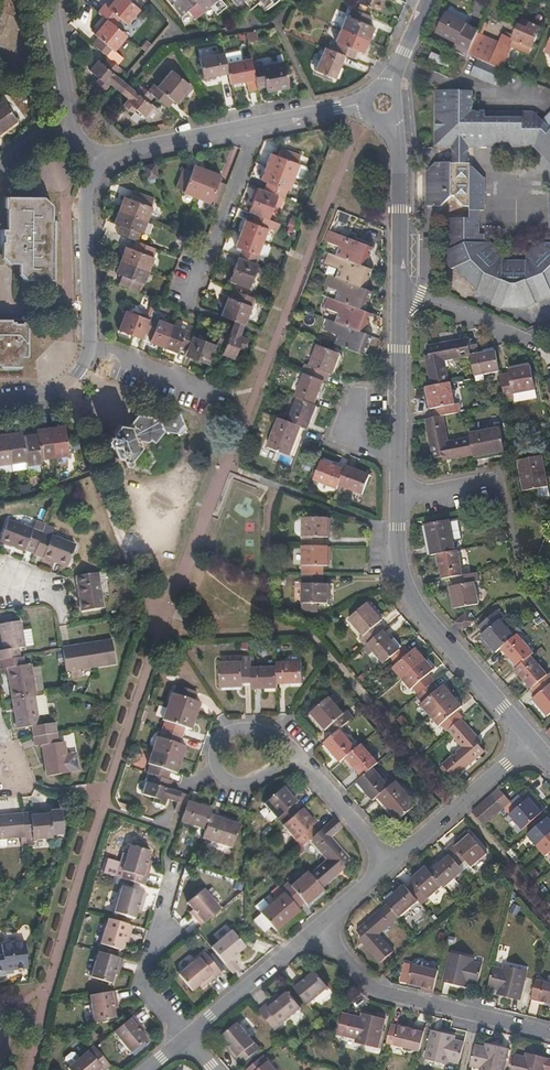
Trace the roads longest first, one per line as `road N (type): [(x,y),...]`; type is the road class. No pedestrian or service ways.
road 1 (residential): [(401,112),(398,571),(416,604),(531,741)]
road 2 (residential): [(98,155),(87,191),(91,345),(80,371),(56,389),(0,398)]
road 3 (residential): [(319,925),(531,741)]
road 4 (residential): [(364,100),(98,155)]
road 5 (residential): [(549,1032),(370,988),(319,925)]
road 6 (residential): [(186,1035),(143,987),(176,871)]
road 7 (residential): [(319,925),(186,1035)]
road 8 (residential): [(71,128),(54,0)]

